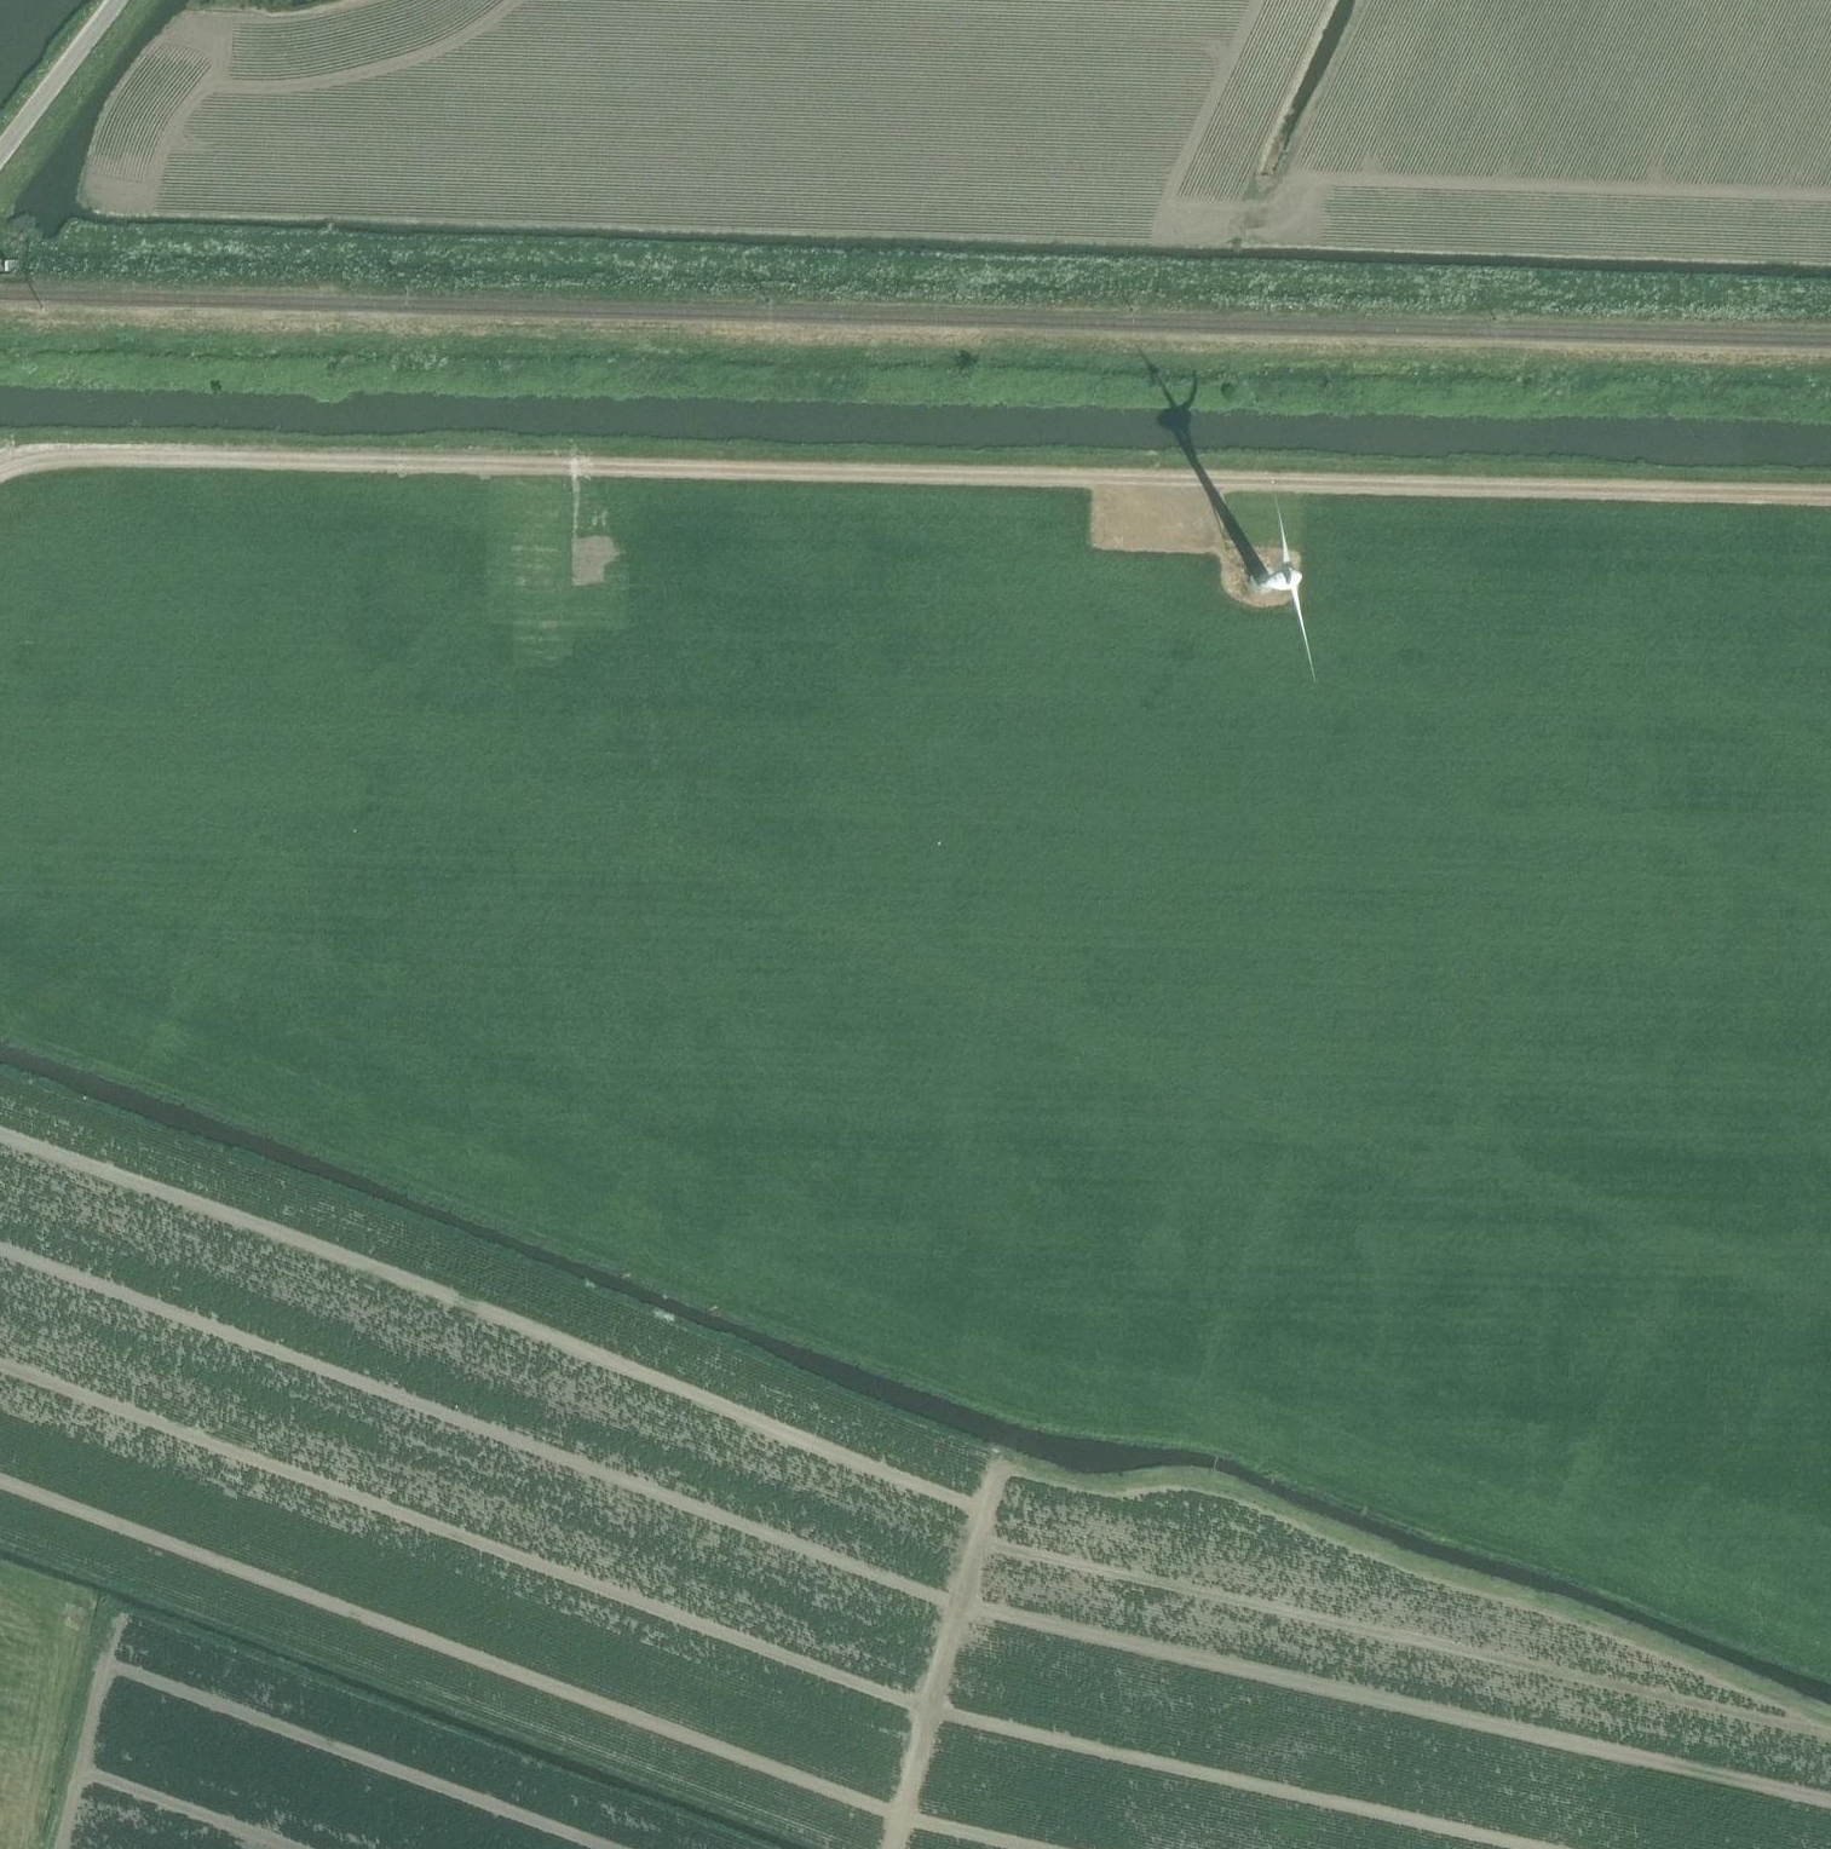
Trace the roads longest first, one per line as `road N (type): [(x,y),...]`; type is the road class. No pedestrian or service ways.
road 1 (track): [(1830,496),(48,451),(0,466)]
road 2 (unclassified): [(0,156),(120,0)]

